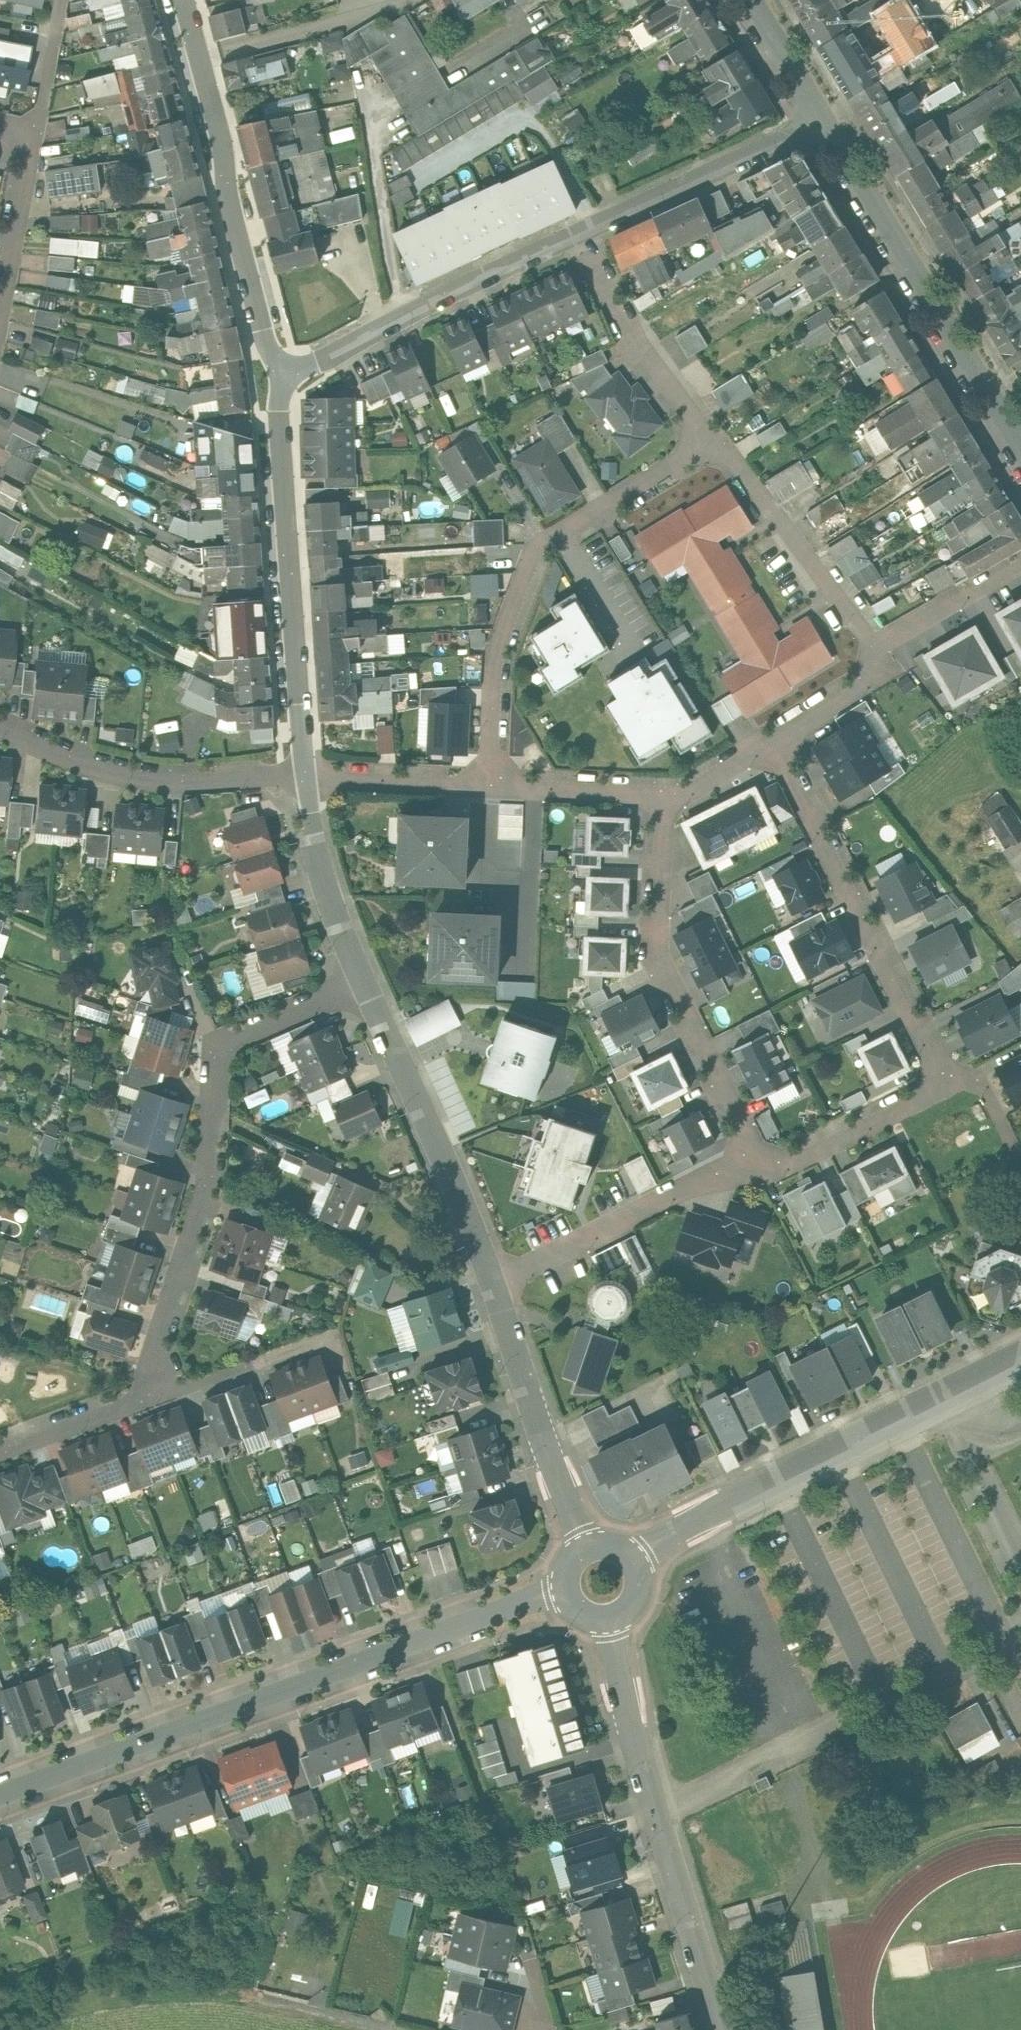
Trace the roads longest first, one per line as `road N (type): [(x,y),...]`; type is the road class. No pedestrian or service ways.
road 1 (residential): [(368,984),(220,1043),(218,1185),(159,1395),(0,1450)]
road 2 (residential): [(0,1799),(569,1599)]
road 3 (residential): [(758,1170),(949,1081),(775,735)]
road 4 (residential): [(587,231),(644,348),(878,645)]
road 5 (residential): [(637,1565),(720,1513),(1020,1360)]
road 6 (residential): [(611,1625),(724,2029)]
road 7 (residential): [(662,790),(661,968),(758,1170)]
road 8 (residential): [(284,375),(283,493),(307,771)]
road 9 (residential): [(821,124),(1020,461)]
road 10 (residential): [(662,790),(307,771)]
road 11 (residential): [(284,375),(587,231)]
road 12 (residential): [(368,984),(500,1286)]
road 13 (residential): [(198,59),(264,331),(284,375)]
road 14 (residential): [(0,727),(91,764),(161,781),(307,771)]
road 15 (residential): [(758,1170),(693,1184),(500,1286)]
road 16 (residential): [(500,1286),(589,1553)]
road 17 (residential): [(587,231),(821,124)]
road 18 (residential): [(415,0),(198,59)]
road 19 (residential): [(307,771),(326,866),(368,984)]
road 20 (residential): [(0,132),(32,139),(0,287)]
road 21 (residential): [(1020,572),(878,645)]
road 22 (residential): [(403,2029),(259,1996)]
road 23 (residential): [(748,0),(821,124)]
road 24 (residential): [(878,645),(868,678),(775,735)]
road 25 (residential): [(775,735),(684,790),(662,790)]

